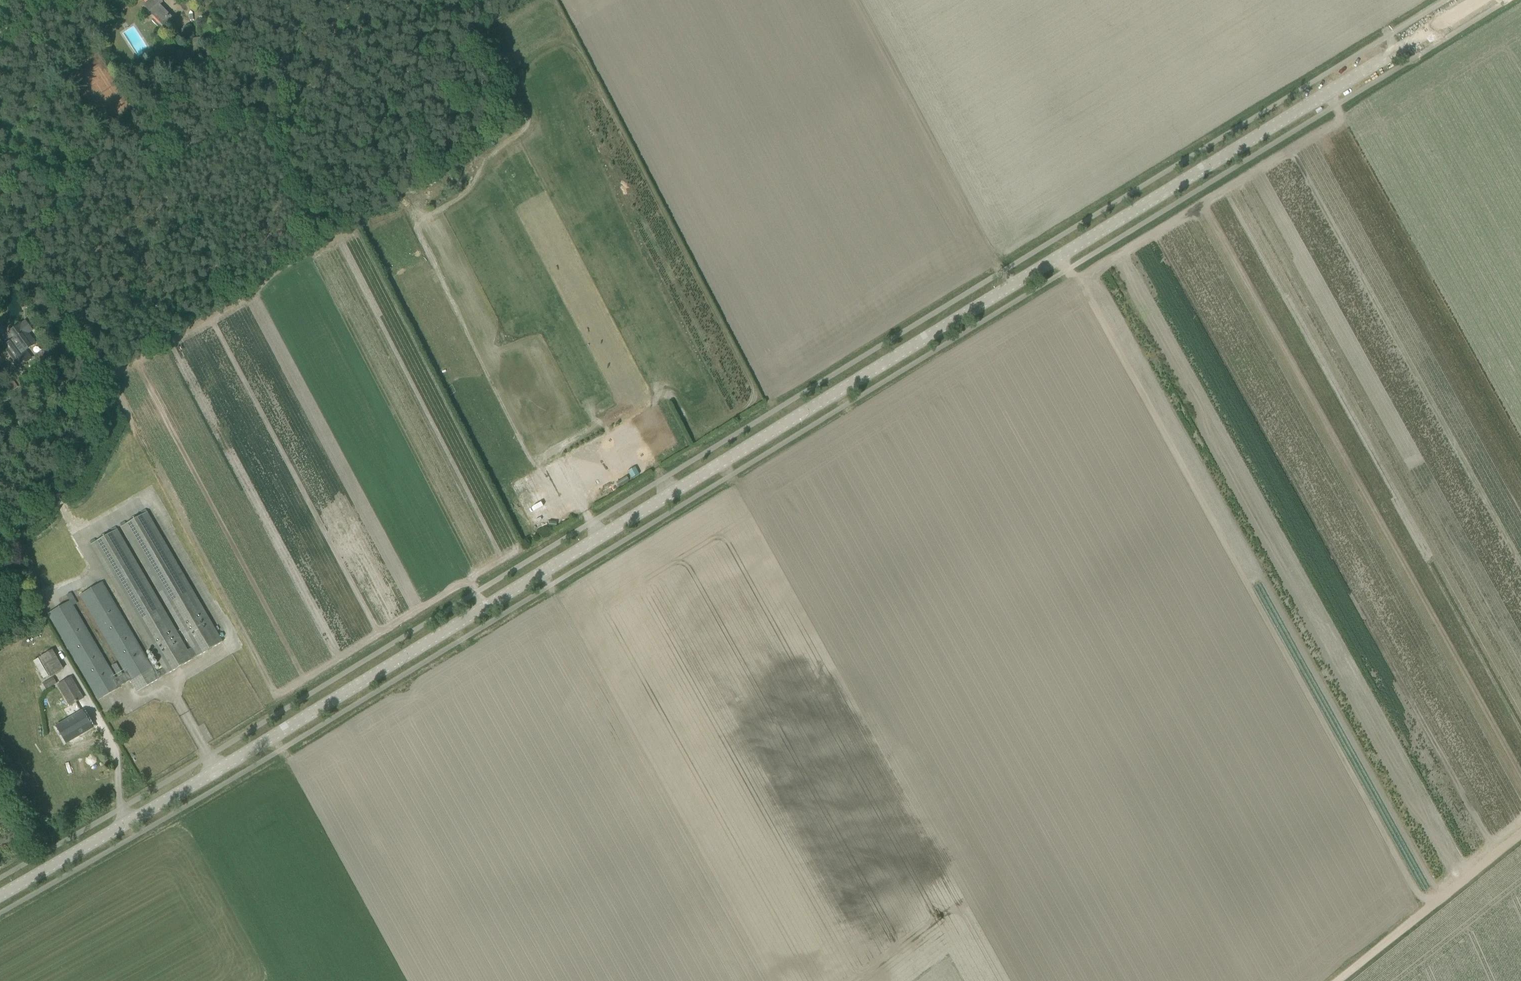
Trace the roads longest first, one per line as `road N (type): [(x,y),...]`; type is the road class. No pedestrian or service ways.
road 1 (tertiary): [(0,895),(215,774),(1480,0)]
road 2 (track): [(0,250),(225,129),(383,74),(525,0)]
road 3 (track): [(1520,830),(1334,980)]

